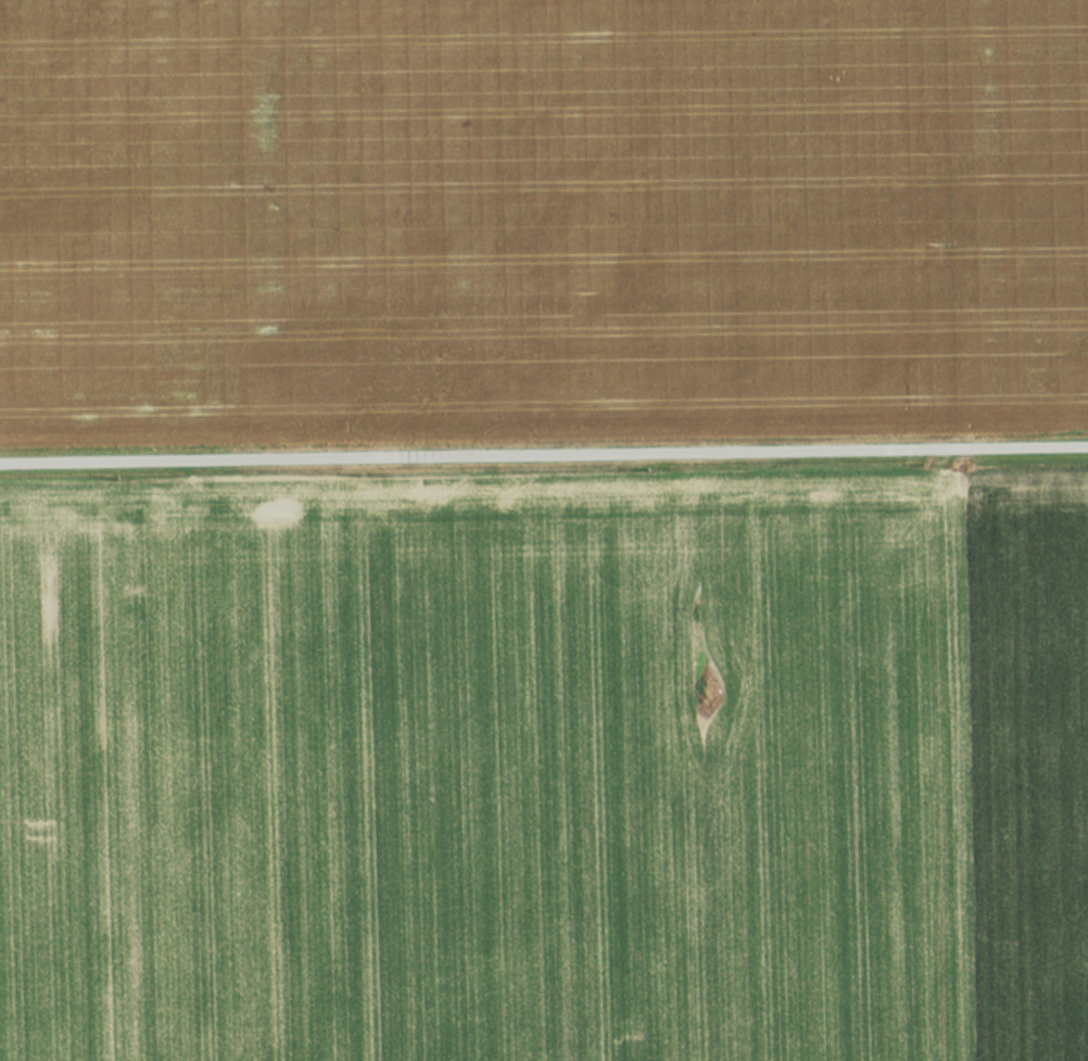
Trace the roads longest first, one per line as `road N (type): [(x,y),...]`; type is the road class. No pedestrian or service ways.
road 1 (residential): [(0,466),(1087,450)]

